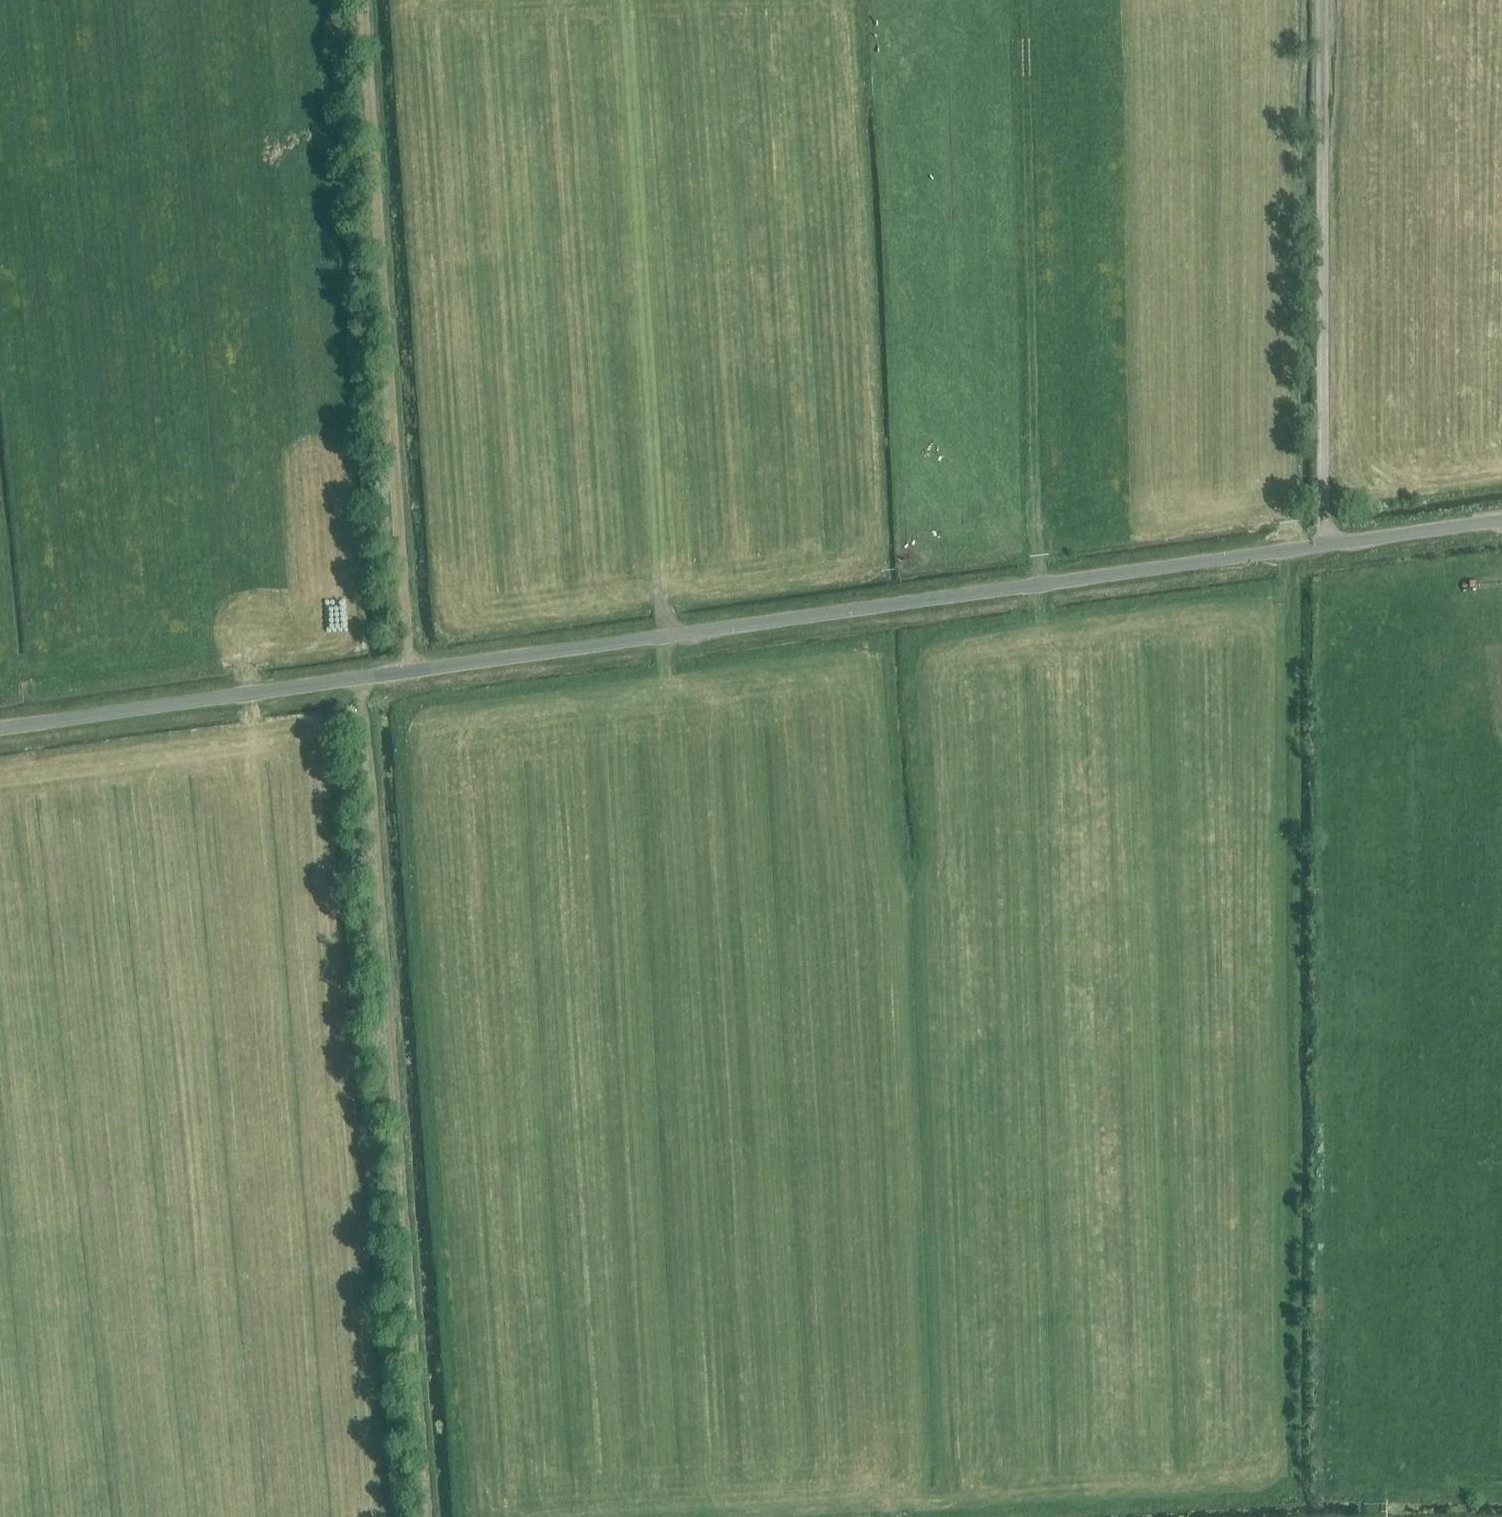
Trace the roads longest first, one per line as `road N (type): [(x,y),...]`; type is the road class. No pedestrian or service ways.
road 1 (unclassified): [(0,729),(1501,521)]
road 2 (track): [(421,670),(364,0)]
road 3 (track): [(1324,546),(1324,0)]

